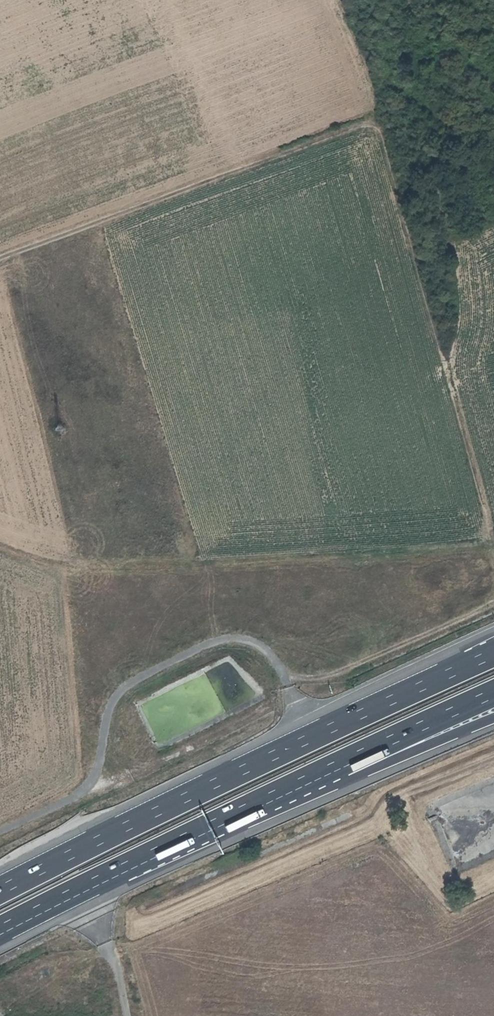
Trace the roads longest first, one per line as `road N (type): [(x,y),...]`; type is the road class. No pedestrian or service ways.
road 1 (track): [(0,260),(364,124),(382,128),(493,551)]
road 2 (motorway): [(493,653),(0,890)]
road 3 (motorway): [(141,859),(493,692)]
road 4 (motorway): [(141,859),(493,717)]
road 5 (track): [(282,672),(310,678),(343,671),(493,603)]
road 6 (motorway): [(0,928),(141,859)]

